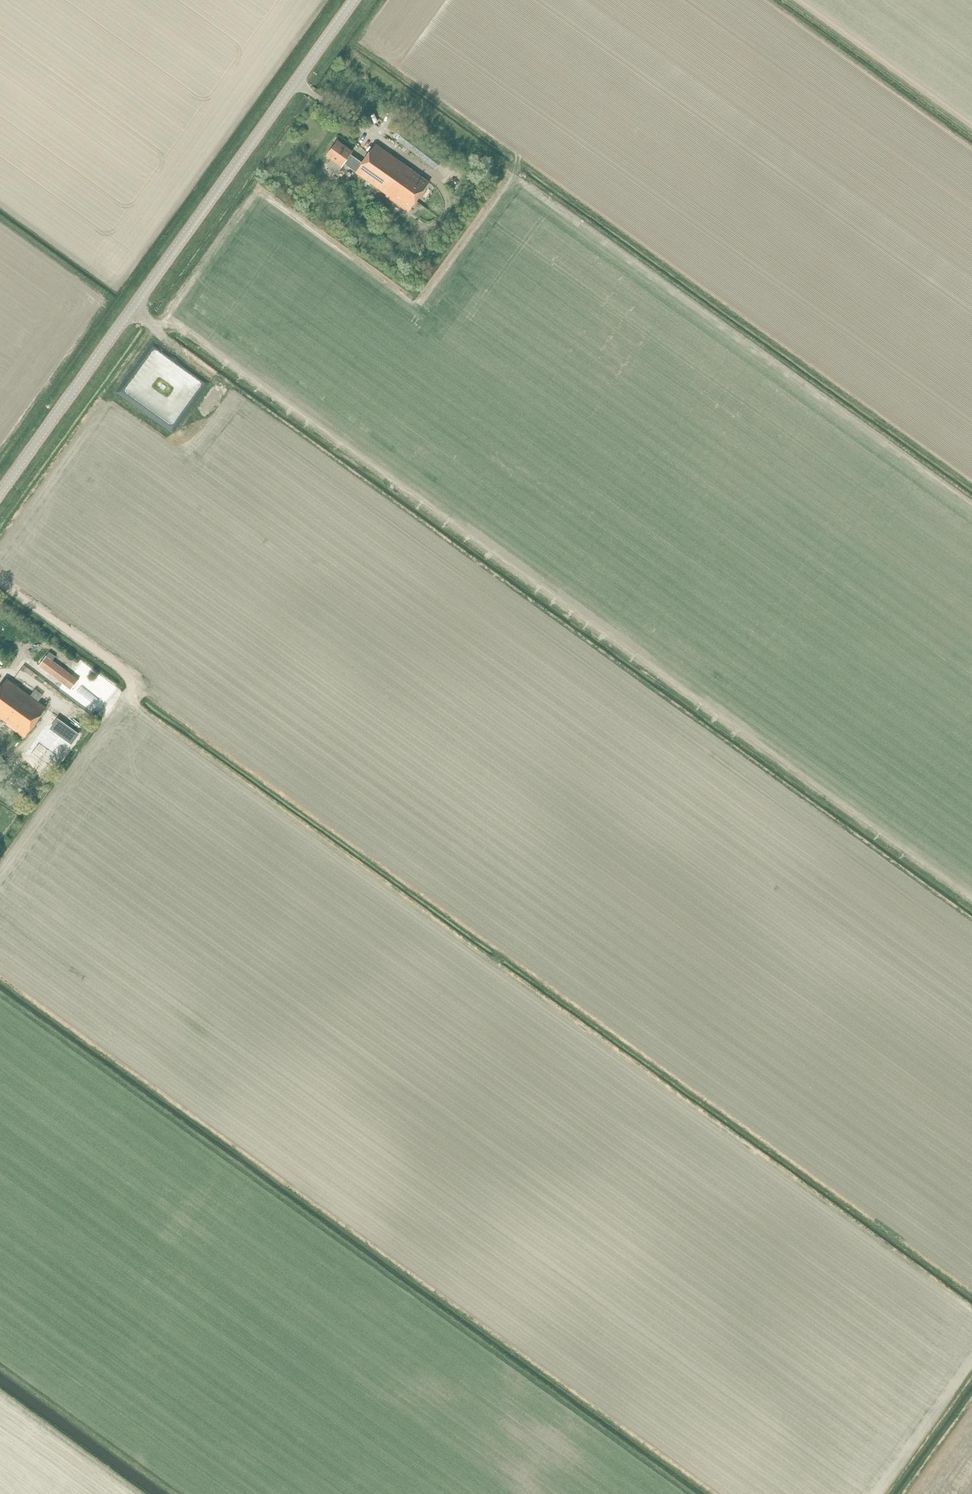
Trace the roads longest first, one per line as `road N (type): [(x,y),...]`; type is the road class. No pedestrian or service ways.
road 1 (tertiary): [(0,492),(355,0)]

